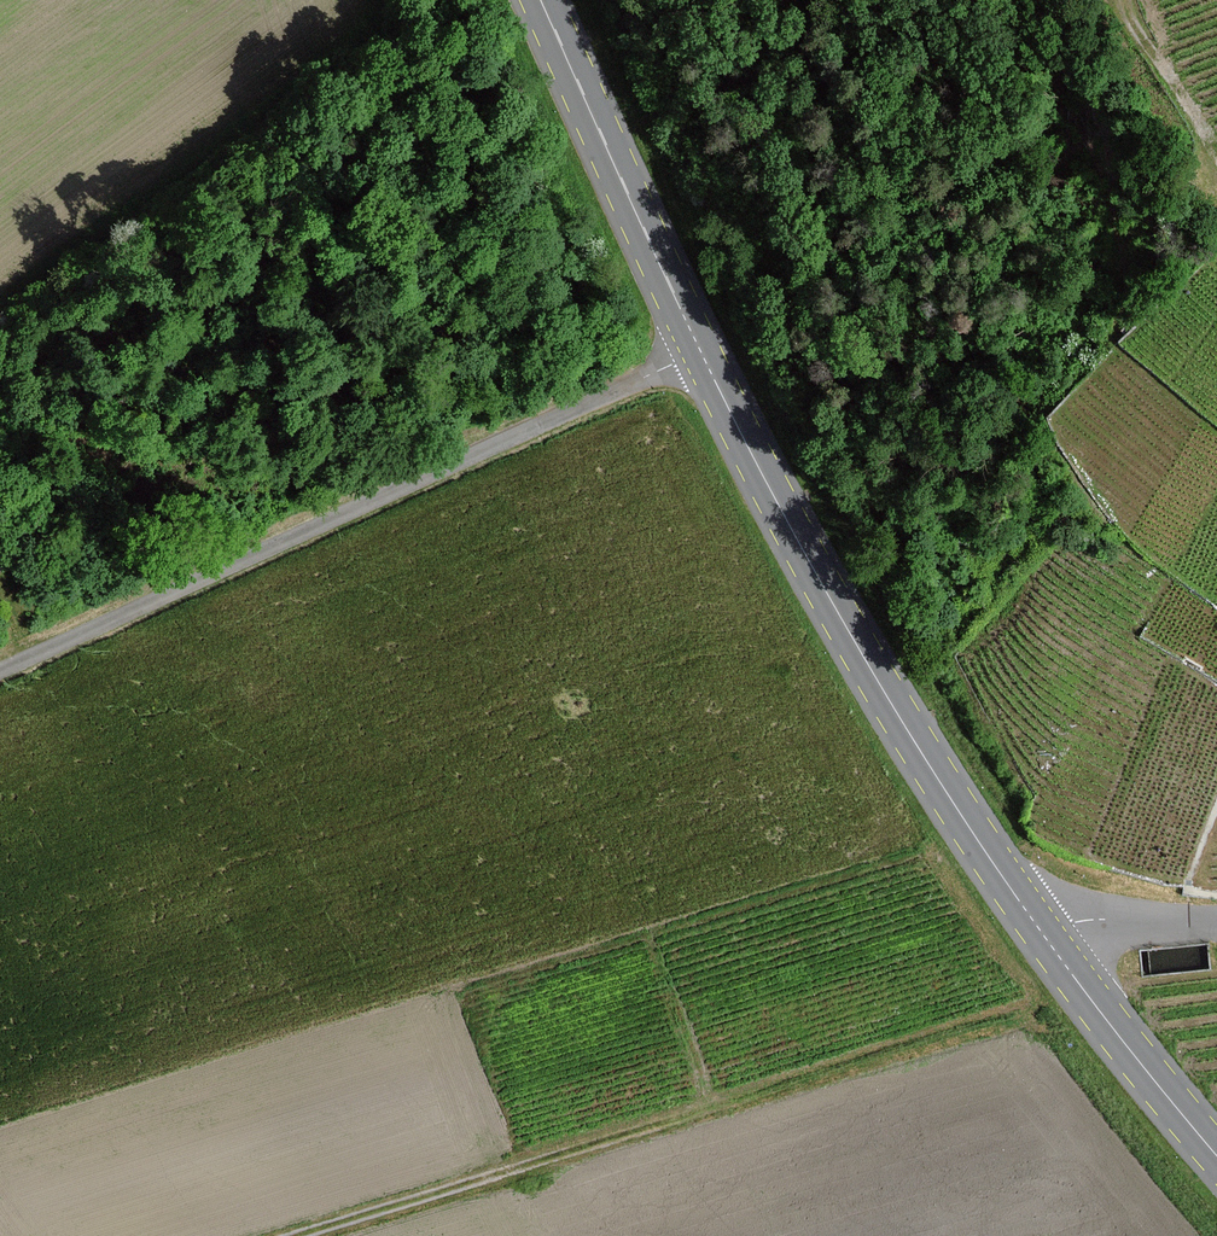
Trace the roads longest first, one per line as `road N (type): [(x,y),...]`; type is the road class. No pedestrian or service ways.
road 1 (unclassified): [(700,353),(0,672)]
road 2 (primary): [(700,353),(929,771),(1043,935)]
road 3 (primary): [(536,0),(700,353)]
road 4 (primary): [(1043,935),(1216,1152)]
road 5 (track): [(302,1235),(515,1168)]
road 6 (unclassified): [(1043,935),(1072,921),(1216,920)]

